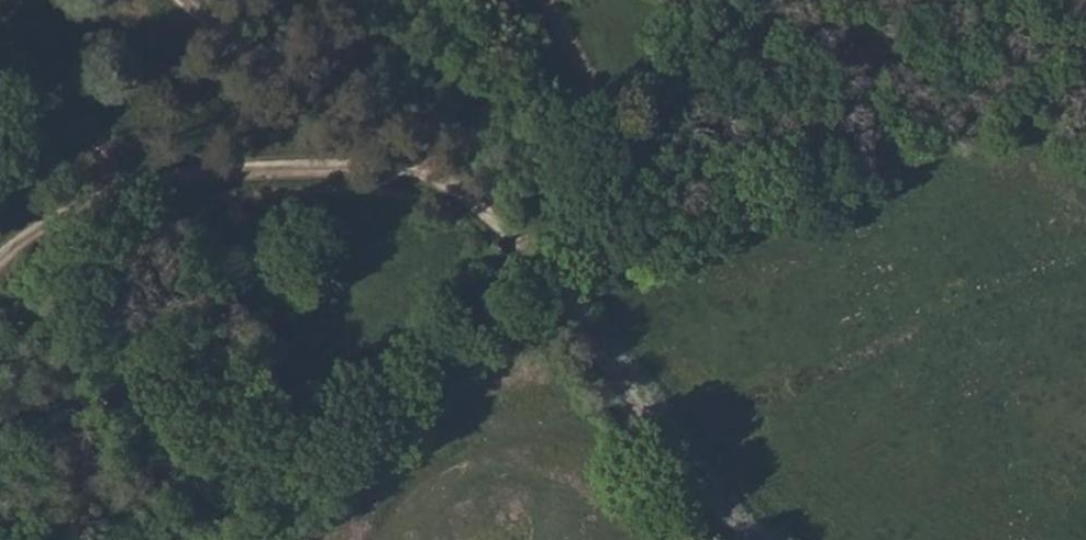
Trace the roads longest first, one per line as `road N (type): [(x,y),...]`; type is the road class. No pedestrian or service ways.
road 1 (track): [(0,271),(37,230),(161,180),(299,170),(406,173),(441,182),(479,209),(517,256)]
road 2 (unclassified): [(611,150),(517,256),(701,486),(754,539)]
road 3 (residential): [(406,173),(368,133),(181,0)]
road 4 (unclassified): [(633,131),(750,0)]
road 5 (residential): [(611,150),(550,0)]

